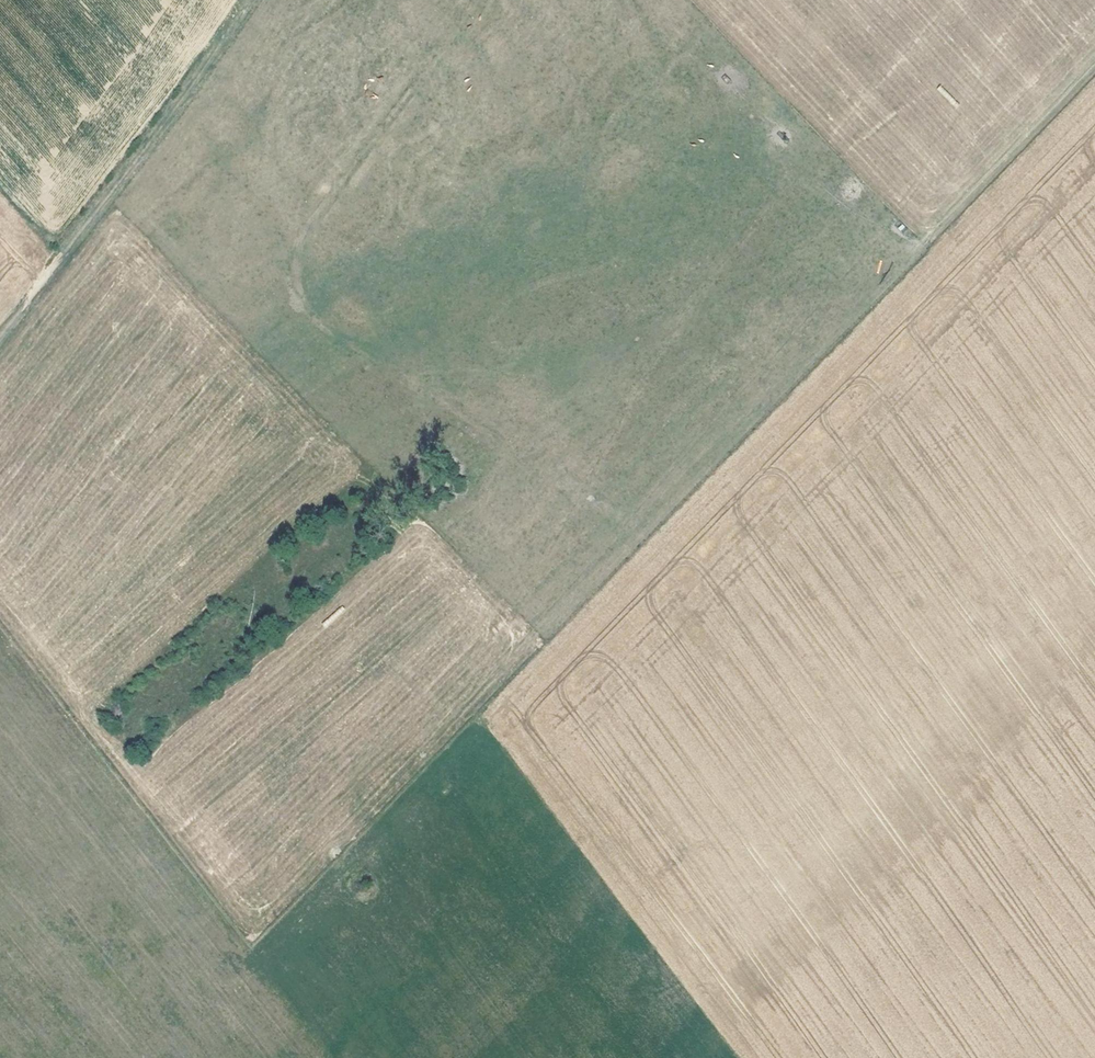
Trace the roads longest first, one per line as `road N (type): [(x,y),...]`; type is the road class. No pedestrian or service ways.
road 1 (track): [(253,0),(0,334)]

